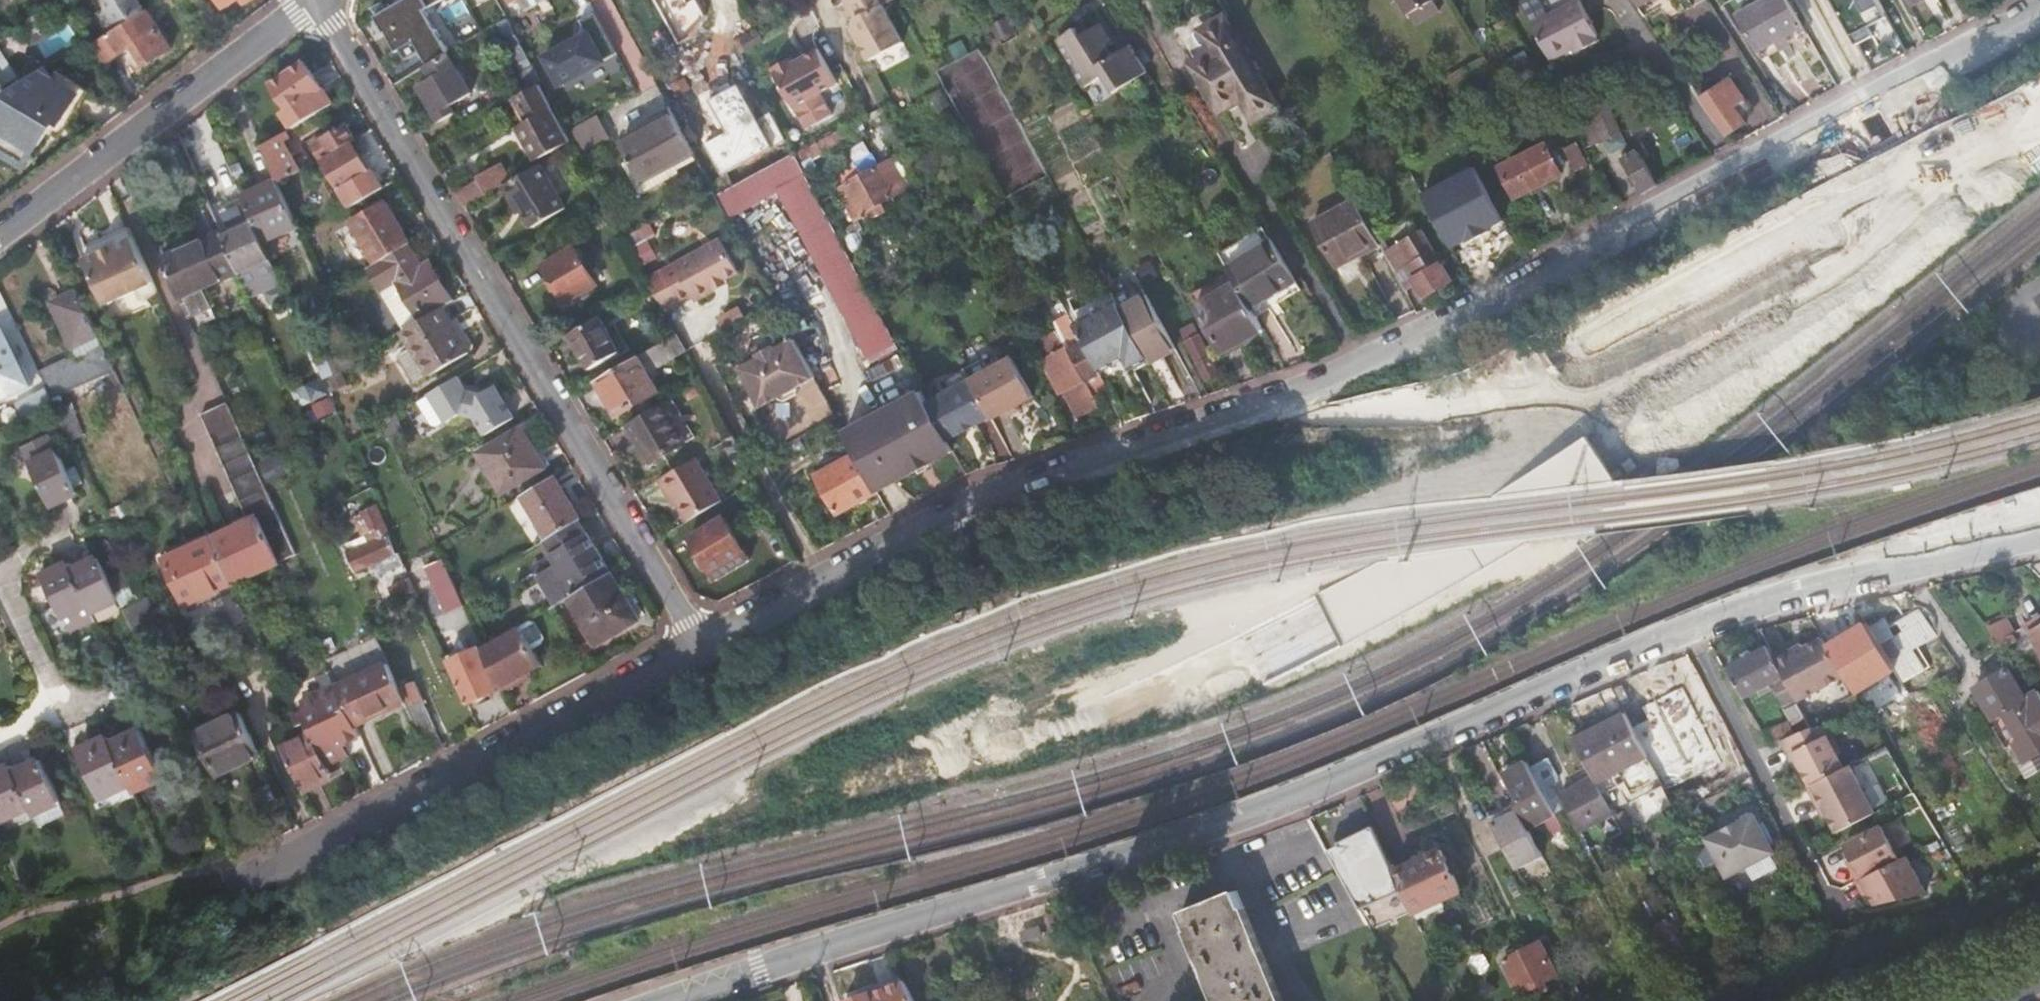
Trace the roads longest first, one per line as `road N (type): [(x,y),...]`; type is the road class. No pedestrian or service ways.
road 1 (residential): [(2039,11),(1349,364),(964,503),(691,648)]
road 2 (residential): [(663,1000),(1185,835),(1682,632),(1790,597),(2039,540)]
road 3 (residential): [(691,648),(318,0)]
road 4 (residential): [(691,648),(252,878)]
road 5 (residential): [(0,235),(313,0)]

